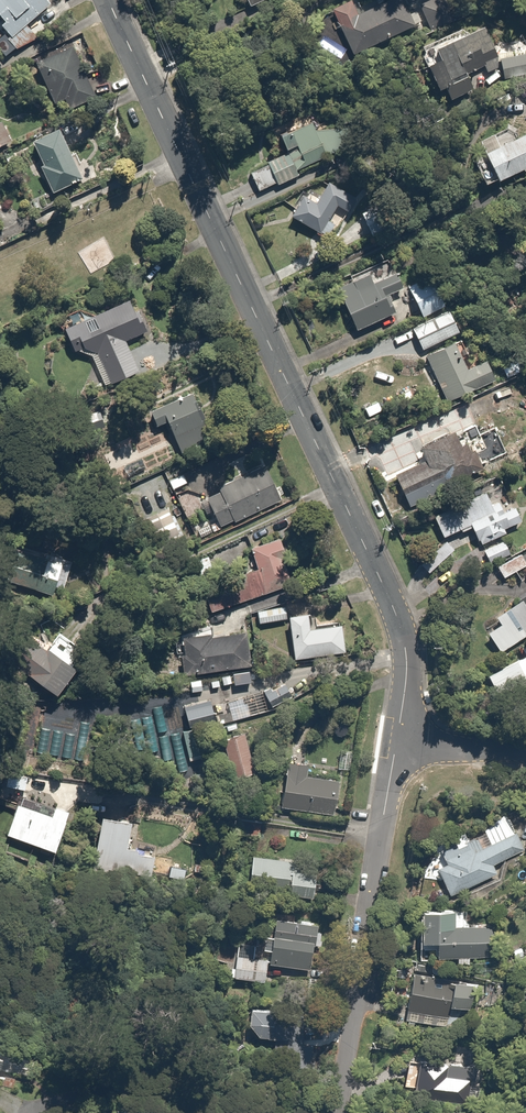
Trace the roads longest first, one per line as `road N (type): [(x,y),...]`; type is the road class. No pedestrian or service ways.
road 1 (residential): [(108,0),(395,612),(407,664),(398,737)]
road 2 (residential): [(398,737),(337,1112)]
road 3 (residential): [(398,737),(525,757)]

